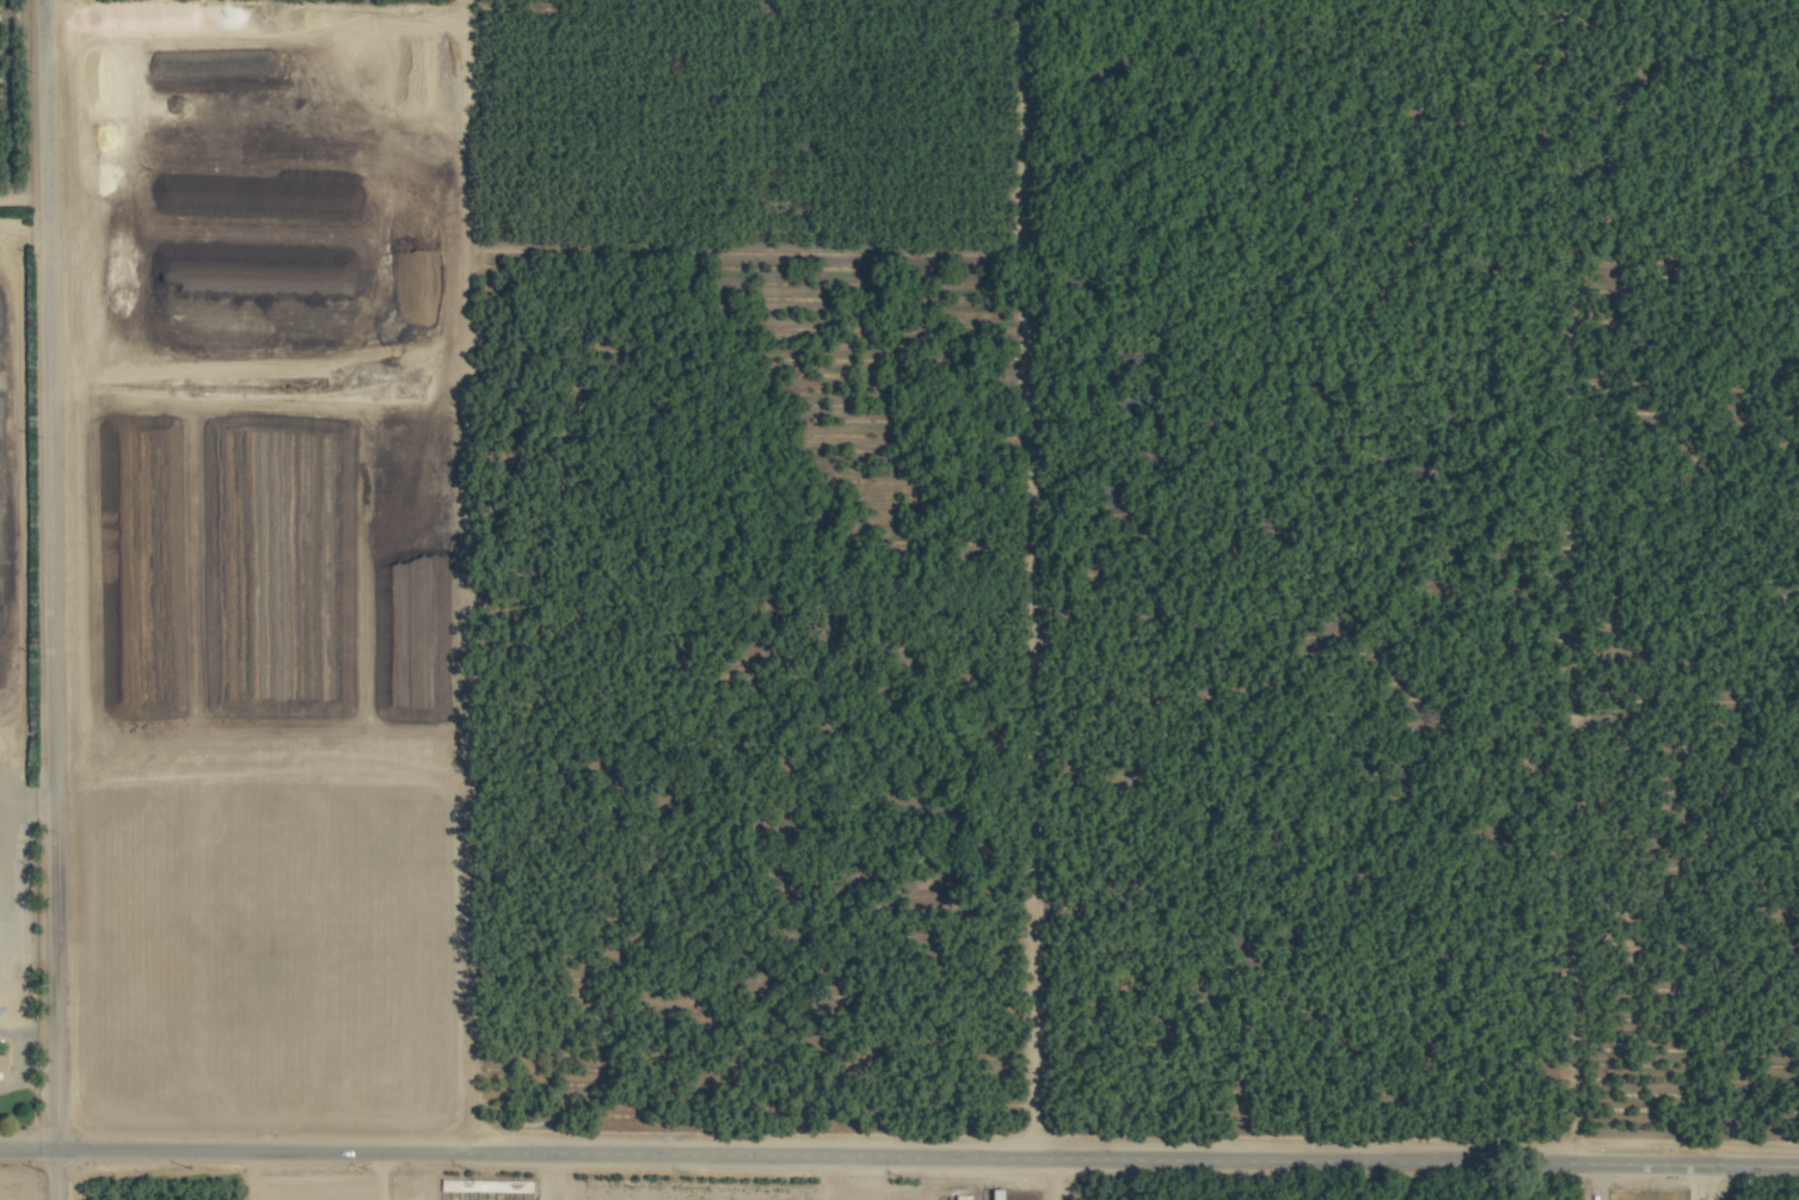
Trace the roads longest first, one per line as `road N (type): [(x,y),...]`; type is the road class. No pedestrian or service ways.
road 1 (tertiary): [(0,1145),(1798,1163)]
road 2 (residential): [(62,1199),(51,0)]

